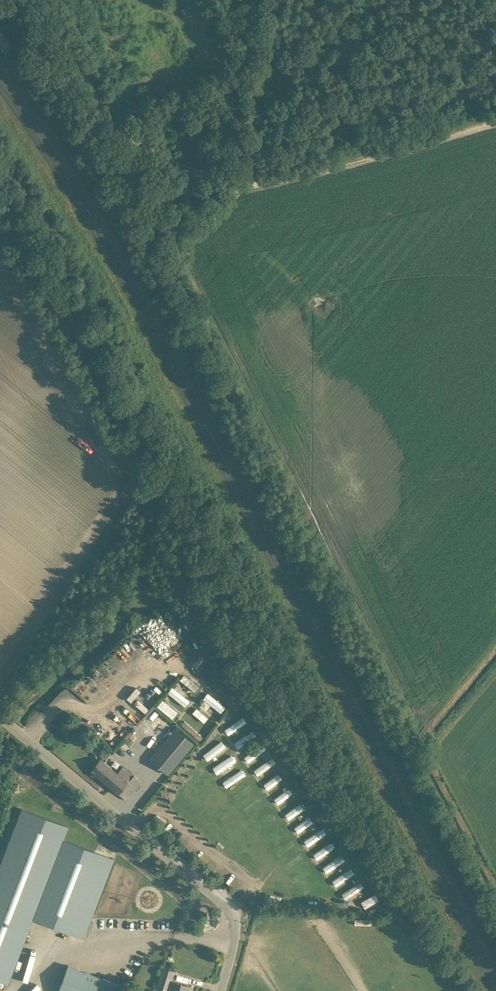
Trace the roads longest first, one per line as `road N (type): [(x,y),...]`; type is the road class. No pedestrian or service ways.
road 1 (track): [(0,57),(150,294),(382,740)]
road 2 (track): [(118,128),(229,185),(250,187),(495,122)]
road 3 (unclassified): [(220,990),(233,916),(0,717)]
road 4 (track): [(118,128),(52,0)]

